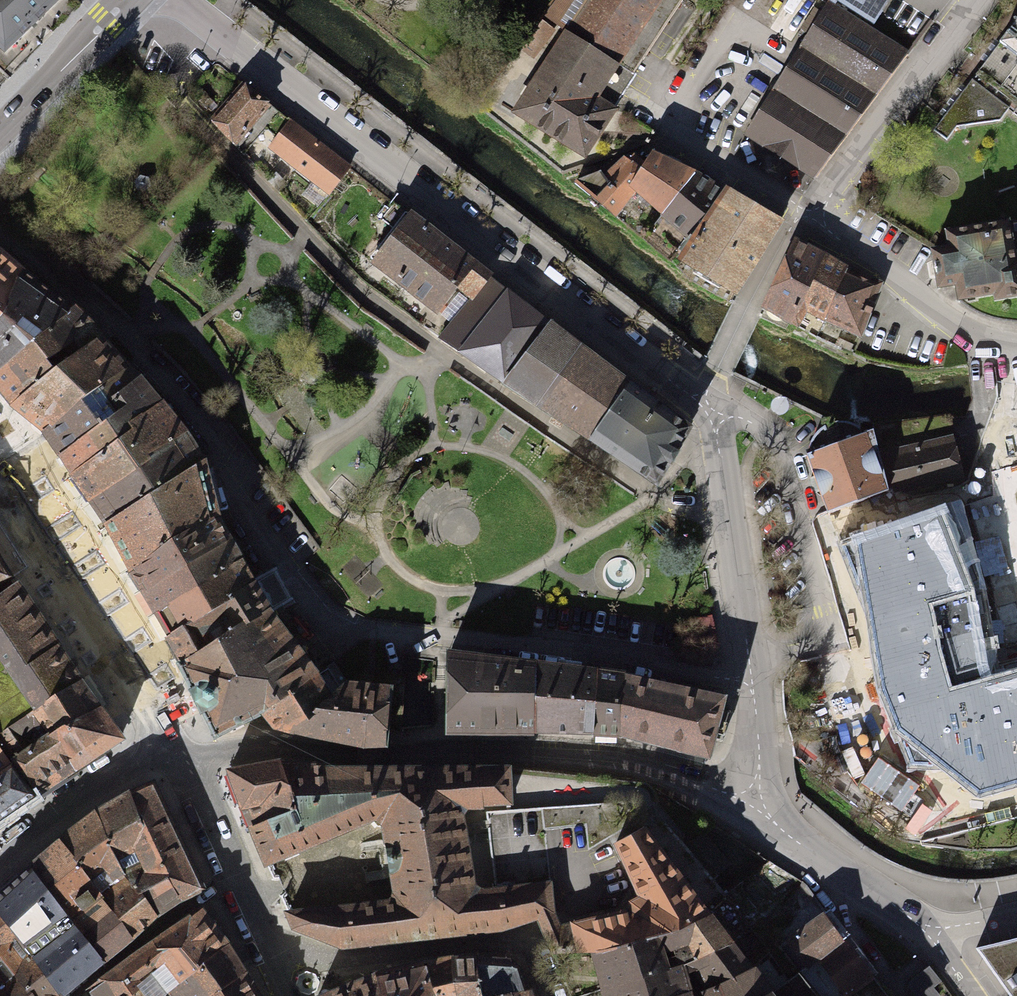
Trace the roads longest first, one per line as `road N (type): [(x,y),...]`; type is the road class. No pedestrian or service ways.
road 1 (residential): [(744,542),(652,496),(370,303),(178,98),(158,28),(171,0)]
road 2 (residential): [(755,688),(363,630),(321,617),(245,522),(199,431),(142,370)]
road 3 (residential): [(702,412),(177,0)]
road 4 (residential): [(175,754),(289,748),(619,763),(757,804)]
road 5 (residential): [(551,995),(530,946),(513,940),(333,959),(265,947)]
road 6 (residential): [(175,754),(0,489)]
road 7 (residential): [(811,216),(976,0)]
road 8 (residential): [(811,216),(958,328),(1016,350)]
road 9 (residential): [(265,947),(194,780),(175,754)]
road 10 (residential): [(757,804),(884,894),(922,930)]
road 11 (residential): [(0,853),(134,762),(175,754)]
road 12 (residential): [(142,370),(109,329),(0,240)]
road 13 (secondary): [(127,0),(0,128)]
road 14 (residential): [(811,216),(680,132)]
road 15 (residential): [(744,542),(755,688)]
road 16 (residential): [(702,412),(728,431),(744,542)]

